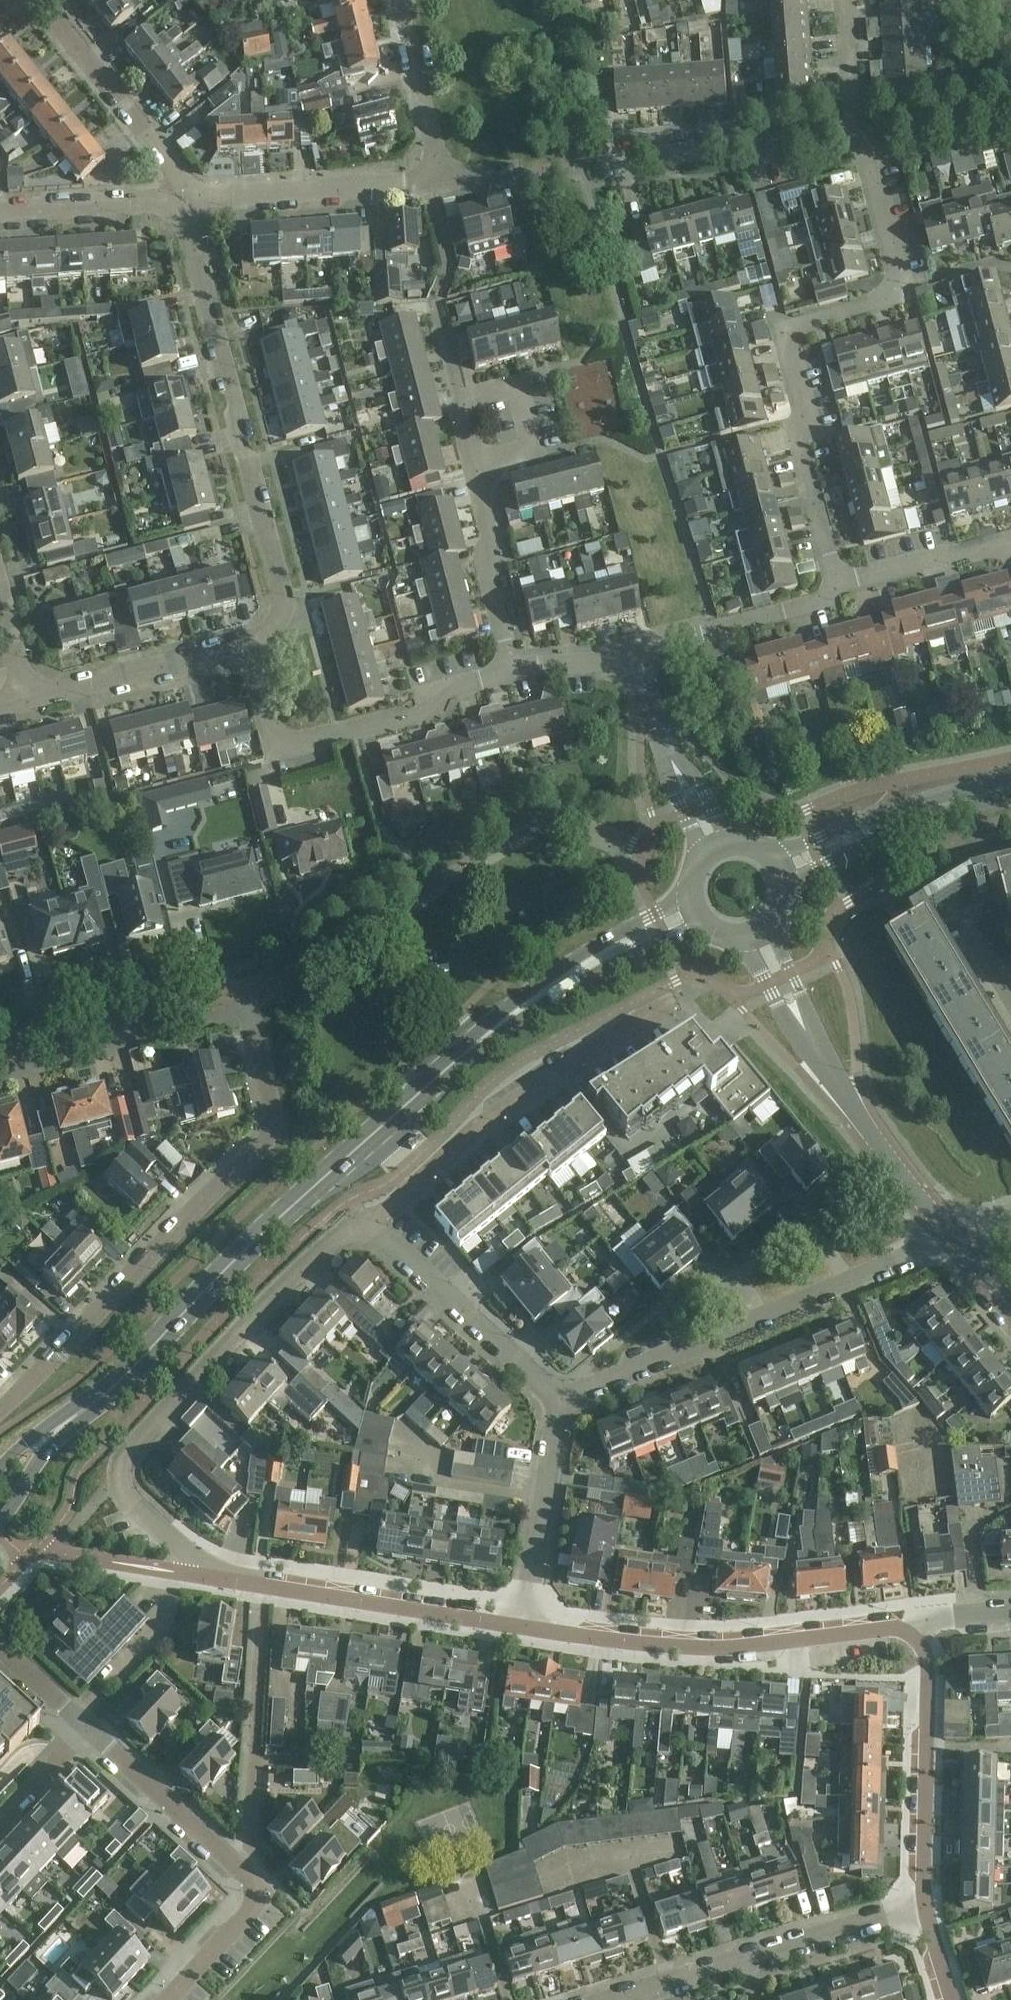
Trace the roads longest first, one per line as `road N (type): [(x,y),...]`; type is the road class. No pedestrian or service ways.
road 1 (residential): [(529,1631),(225,1585),(120,1493),(121,1460),(359,1224)]
road 2 (secondary): [(0,1499),(267,1237),(498,1027)]
road 3 (residential): [(863,149),(896,285),(885,302),(797,328),(782,344),(842,587)]
road 4 (residential): [(0,1409),(261,1145),(266,1113),(237,1002)]
road 5 (residential): [(245,653),(271,631),(280,593),(187,228),(168,206)]
road 6 (residential): [(547,1407),(954,1239)]
road 7 (residential): [(927,1627),(711,1650),(529,1631)]
road 8 (residential): [(359,1224),(424,1182),(535,1087),(675,1006)]
road 9 (residential): [(513,667),(400,720),(293,744),(270,733),(245,653)]
road 10 (residential): [(635,1999),(924,1912)]
road 11 (residential): [(927,1627),(924,1912)]
road 12 (residential): [(547,1407),(378,1234),(359,1224)]
road 13 (residential): [(180,178),(227,197),(434,183)]
road 14 (secondary): [(1010,784),(871,817),(771,853)]
road 15 (residential): [(0,1062),(237,1002)]
road 16 (secondary): [(786,883),(1010,787)]
road 17 (tertiary): [(954,1239),(869,1132),(816,1046)]
road 18 (residential): [(627,160),(863,149)]
road 19 (secondary): [(686,893),(579,957),(498,1027)]
road 20 (residential): [(180,178),(38,0)]
road 21 (residential): [(529,1631),(554,1426),(547,1407)]
road 22 (secondary): [(498,1027),(700,924)]
road 23 (residential): [(83,1727),(248,1881)]
road 24 (residential): [(27,706),(245,653)]
road 25 (residential): [(632,652),(814,610),(842,587)]
road 26 (residential): [(513,667),(471,467)]
road 27 (residential): [(471,467),(456,402),(519,388),(534,449)]
road 28 (residential): [(434,183),(435,157),(398,0)]
road 29 (residential): [(842,587),(1010,544)]
road 30 (residential): [(0,214),(168,206)]
road 31 (residential): [(248,1881),(256,1888),(251,1907),(166,1999)]
road 32 (residential): [(837,0),(863,149)]
road 33 (residential): [(257,1750),(248,1881)]
road 34 (tertiary): [(746,938),(780,1008),(816,1046)]
road 35 (tertiary): [(816,1046),(769,928)]
road 36 (residential): [(0,1818),(83,1727)]

